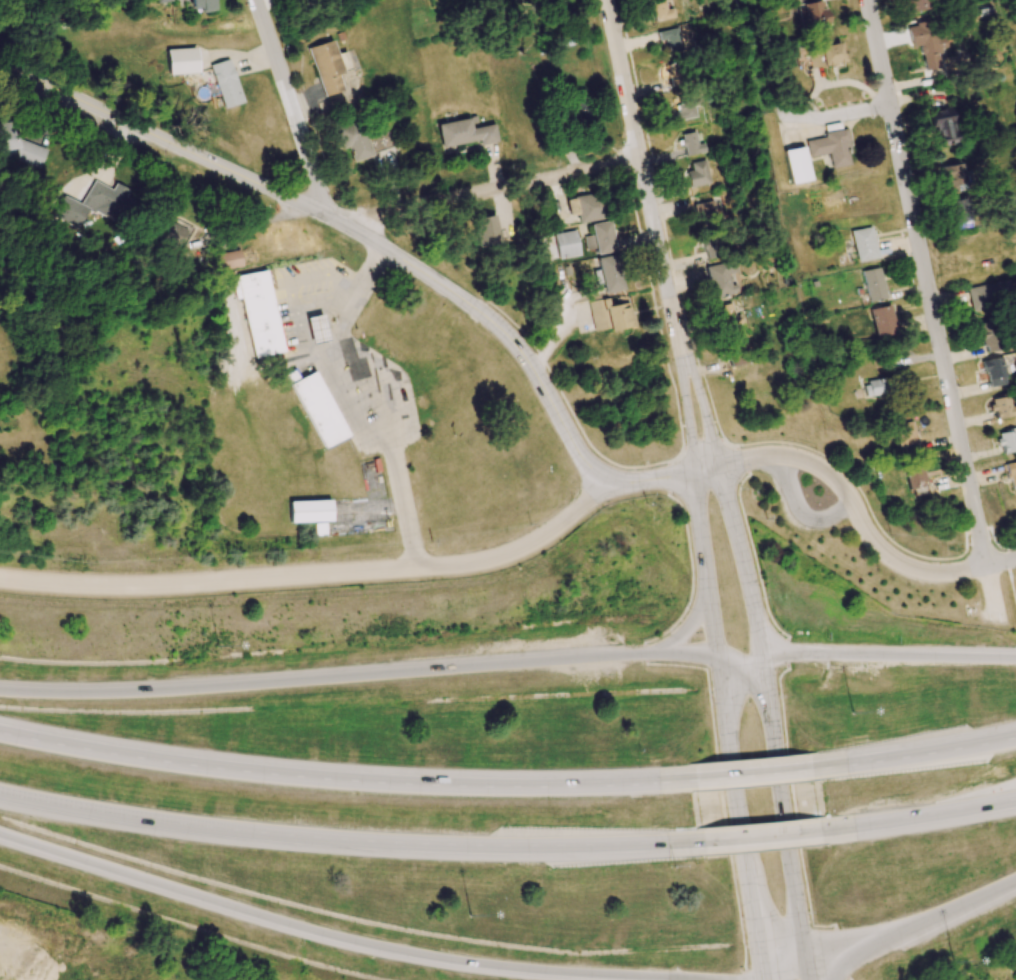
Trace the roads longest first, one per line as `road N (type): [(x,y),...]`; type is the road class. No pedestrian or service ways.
road 1 (motorway): [(0,833),(392,949),(512,968),(761,977)]
road 2 (tertiary): [(610,482),(585,459),(511,339),(473,307),(335,217),(0,61)]
road 3 (motorway): [(0,792),(190,824),(349,839),(528,846),(700,839)]
road 4 (motorway): [(692,780),(553,788),(292,776),(0,733)]
road 5 (motorway): [(654,655),(108,693),(0,689)]
road 6 (residential): [(999,624),(868,0)]
road 7 (residential): [(610,482),(546,537),(490,560),(143,585),(0,577)]
road 8 (residential): [(707,470),(607,0)]
road 9 (primary): [(719,655),(761,977)]
road 10 (primary): [(805,969),(765,653)]
road 11 (residential): [(639,155),(335,217)]
road 12 (motorway): [(1015,656),(765,653)]
road 13 (residential): [(335,217),(259,0)]
road 14 (motorway): [(805,969),(1015,877)]
road 15 (motorway): [(1015,737),(808,769)]
road 16 (motorway): [(816,829),(1015,798)]
road 17 (residential): [(1015,559),(915,571),(897,562),(852,498)]
road 18 (tertiary): [(765,653),(730,515),(707,470)]
road 19 (tertiary): [(707,470),(700,525),(719,655)]
road 20 (residential): [(852,498),(793,456),(707,470)]
road 21 (residential): [(792,119),(773,94),(745,0)]

